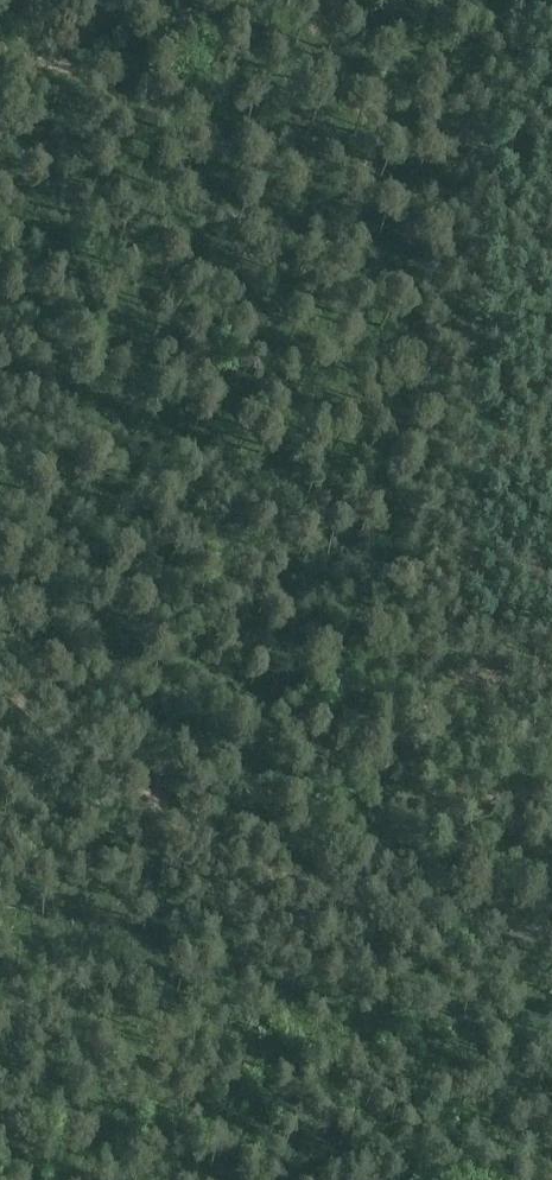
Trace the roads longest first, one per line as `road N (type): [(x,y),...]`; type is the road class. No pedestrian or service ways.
road 1 (track): [(551,932),(416,917),(315,884),(199,827),(0,678)]

